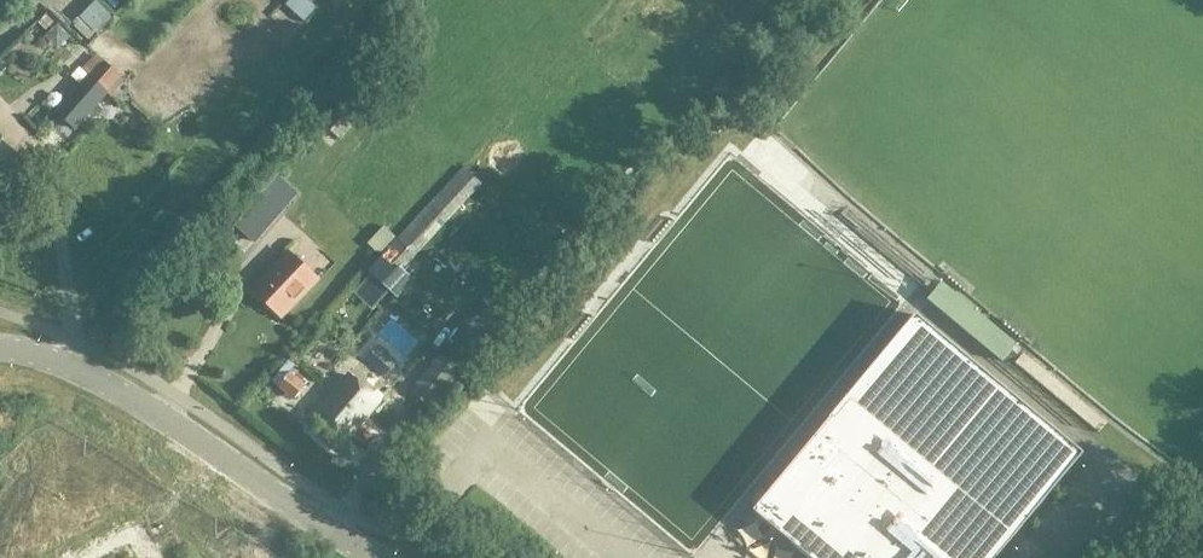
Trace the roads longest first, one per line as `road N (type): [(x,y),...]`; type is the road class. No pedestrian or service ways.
road 1 (tertiary): [(377,557),(115,389),(27,350),(0,347)]

